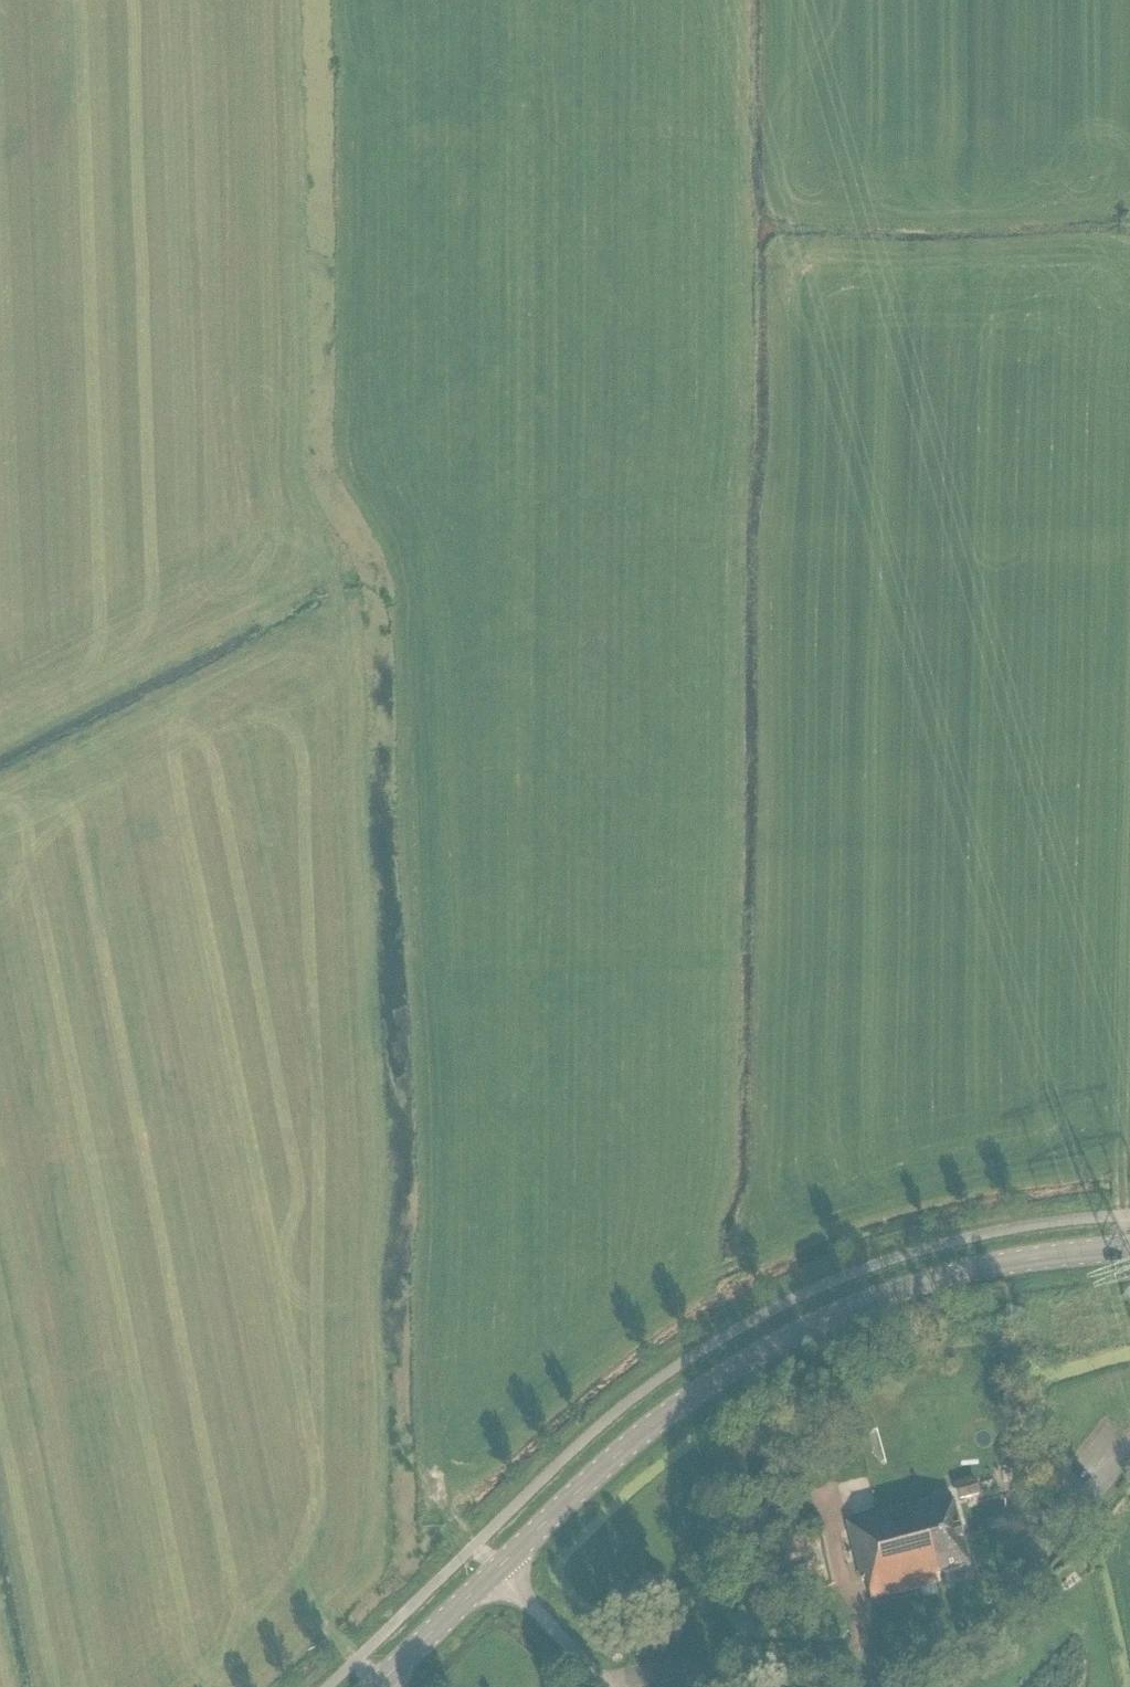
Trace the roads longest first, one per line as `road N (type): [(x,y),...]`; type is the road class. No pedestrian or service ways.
road 1 (secondary): [(496,1569),(681,1404),(802,1332),(966,1272),(1129,1249)]
road 2 (secondary): [(376,1686),(496,1569)]
road 3 (unclassified): [(604,1686),(496,1569)]

